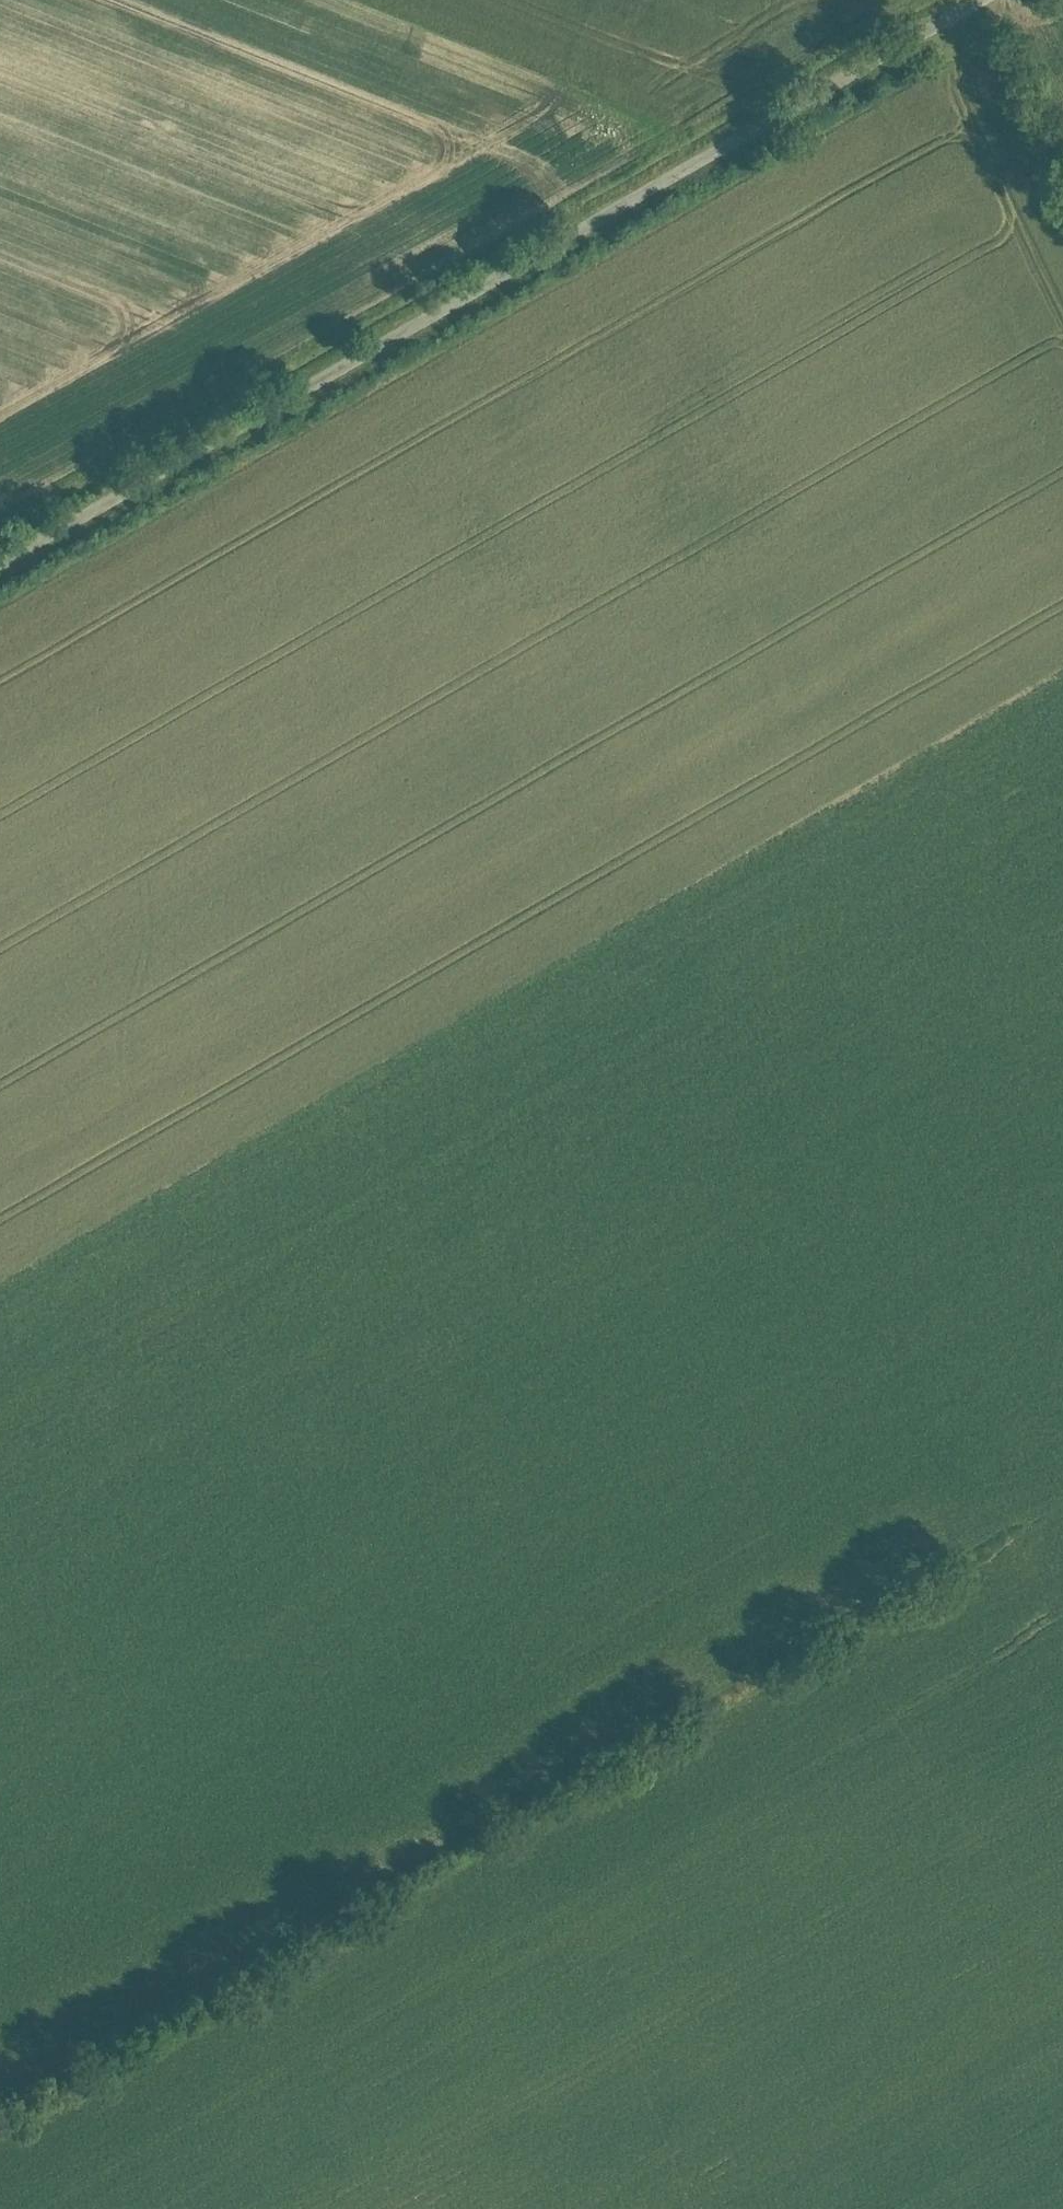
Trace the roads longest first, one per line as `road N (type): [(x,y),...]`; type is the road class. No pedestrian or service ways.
road 1 (unclassified): [(0,566),(987,0)]

